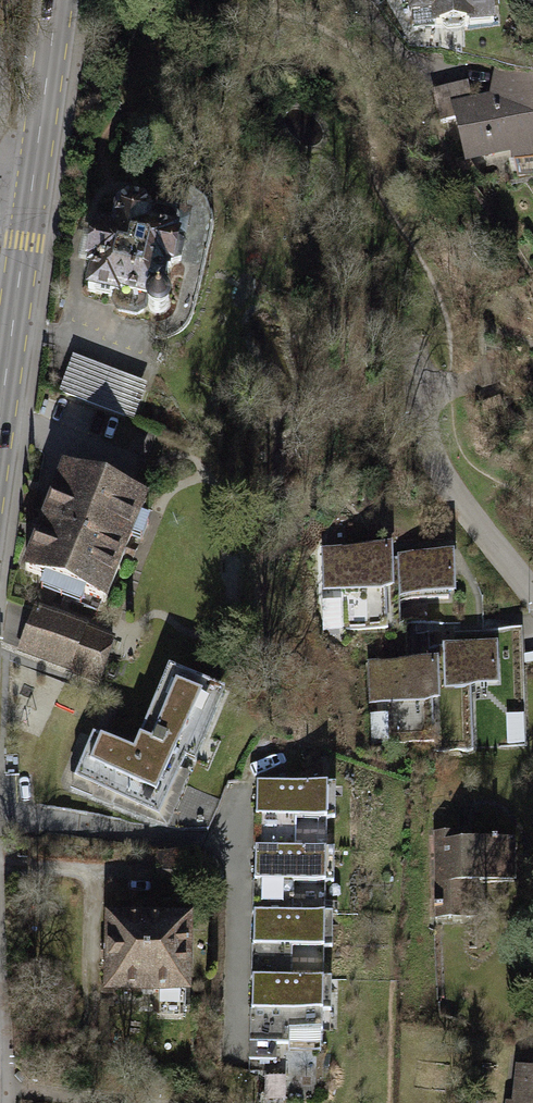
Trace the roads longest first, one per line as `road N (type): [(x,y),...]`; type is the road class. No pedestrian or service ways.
road 1 (residential): [(452,364),(436,372),(417,406),(418,445),(439,486),(532,600)]
road 2 (tertiary): [(34,167),(0,418)]
road 3 (tertiary): [(56,0),(34,167)]

